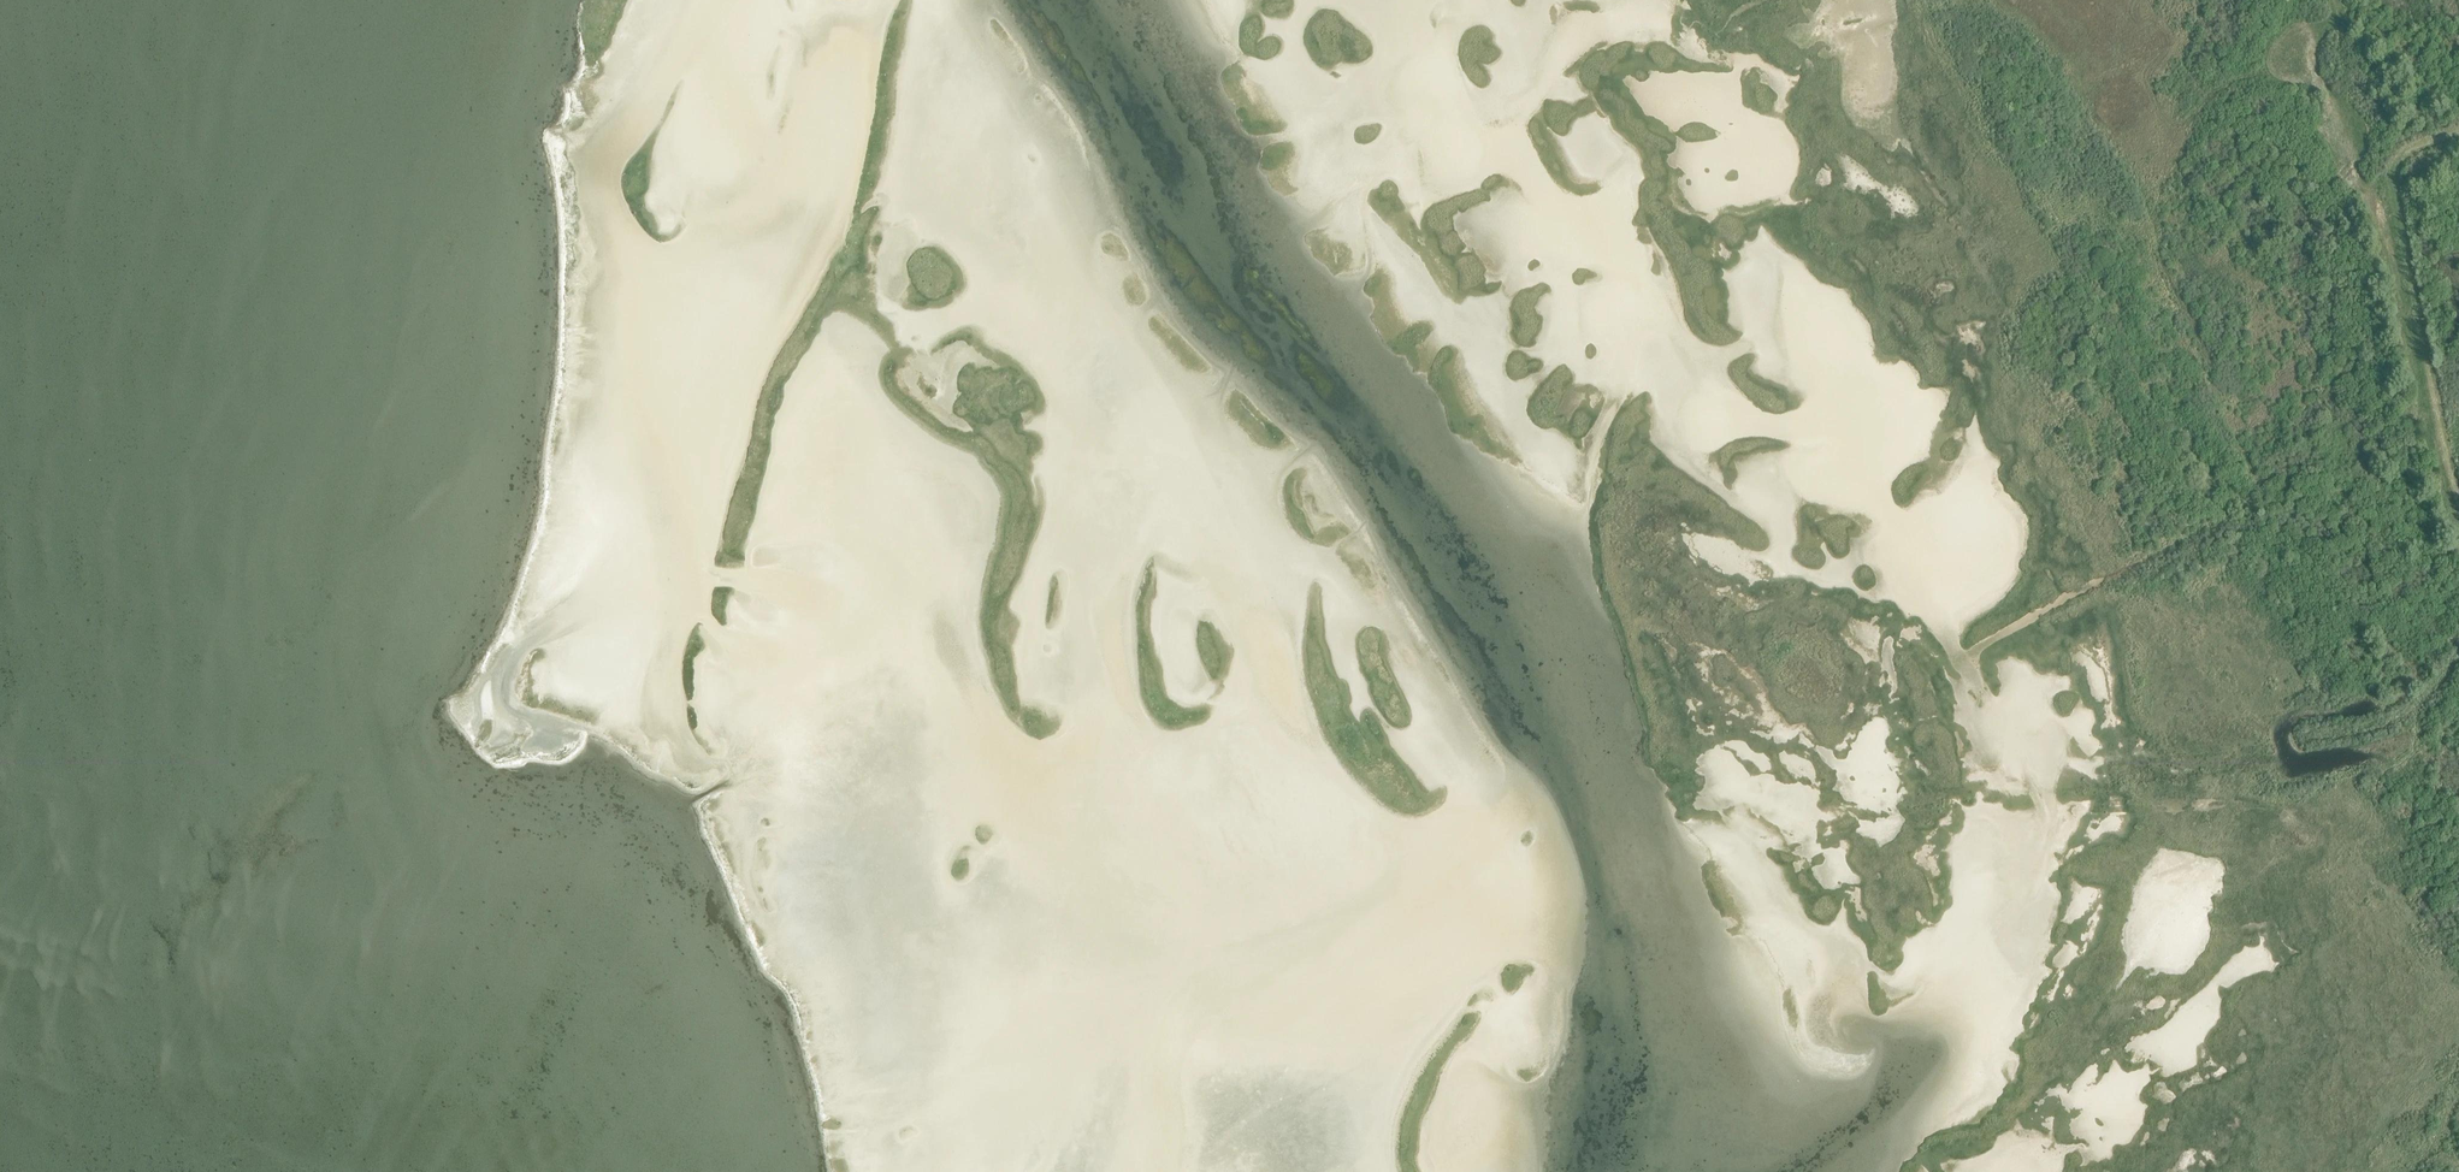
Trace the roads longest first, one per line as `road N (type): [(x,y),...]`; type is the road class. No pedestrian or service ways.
road 1 (track): [(2458,131),(2405,150),(2390,177),(2458,502)]

